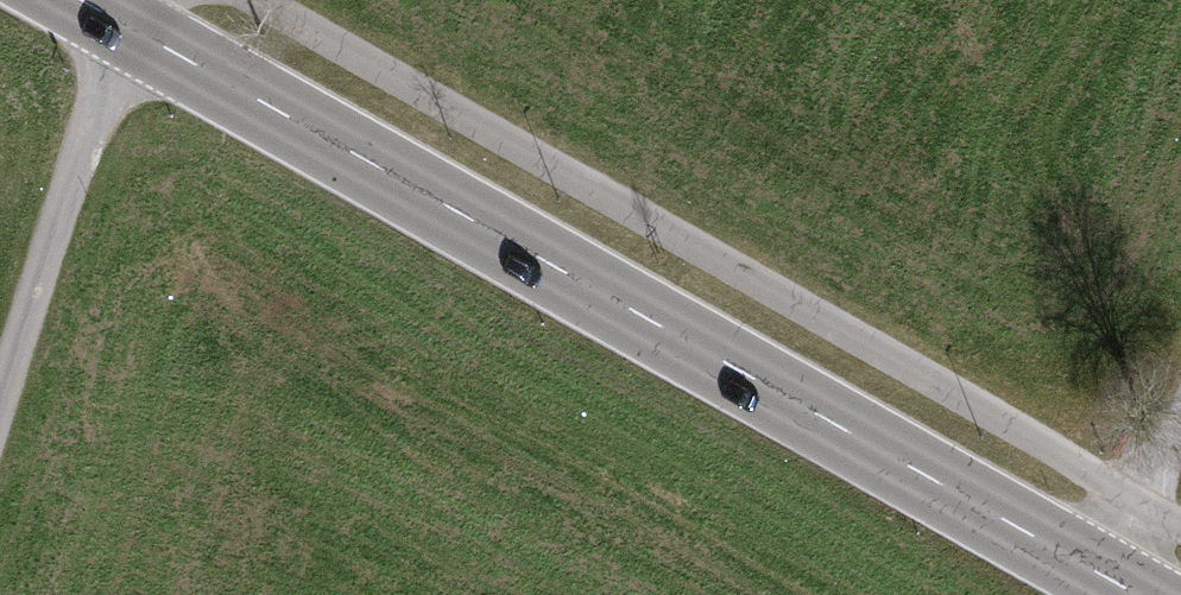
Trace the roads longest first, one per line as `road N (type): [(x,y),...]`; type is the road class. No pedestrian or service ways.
road 1 (secondary): [(1138,594),(81,0)]
road 2 (track): [(122,23),(0,407)]
road 3 (track): [(1105,577),(1180,429)]

